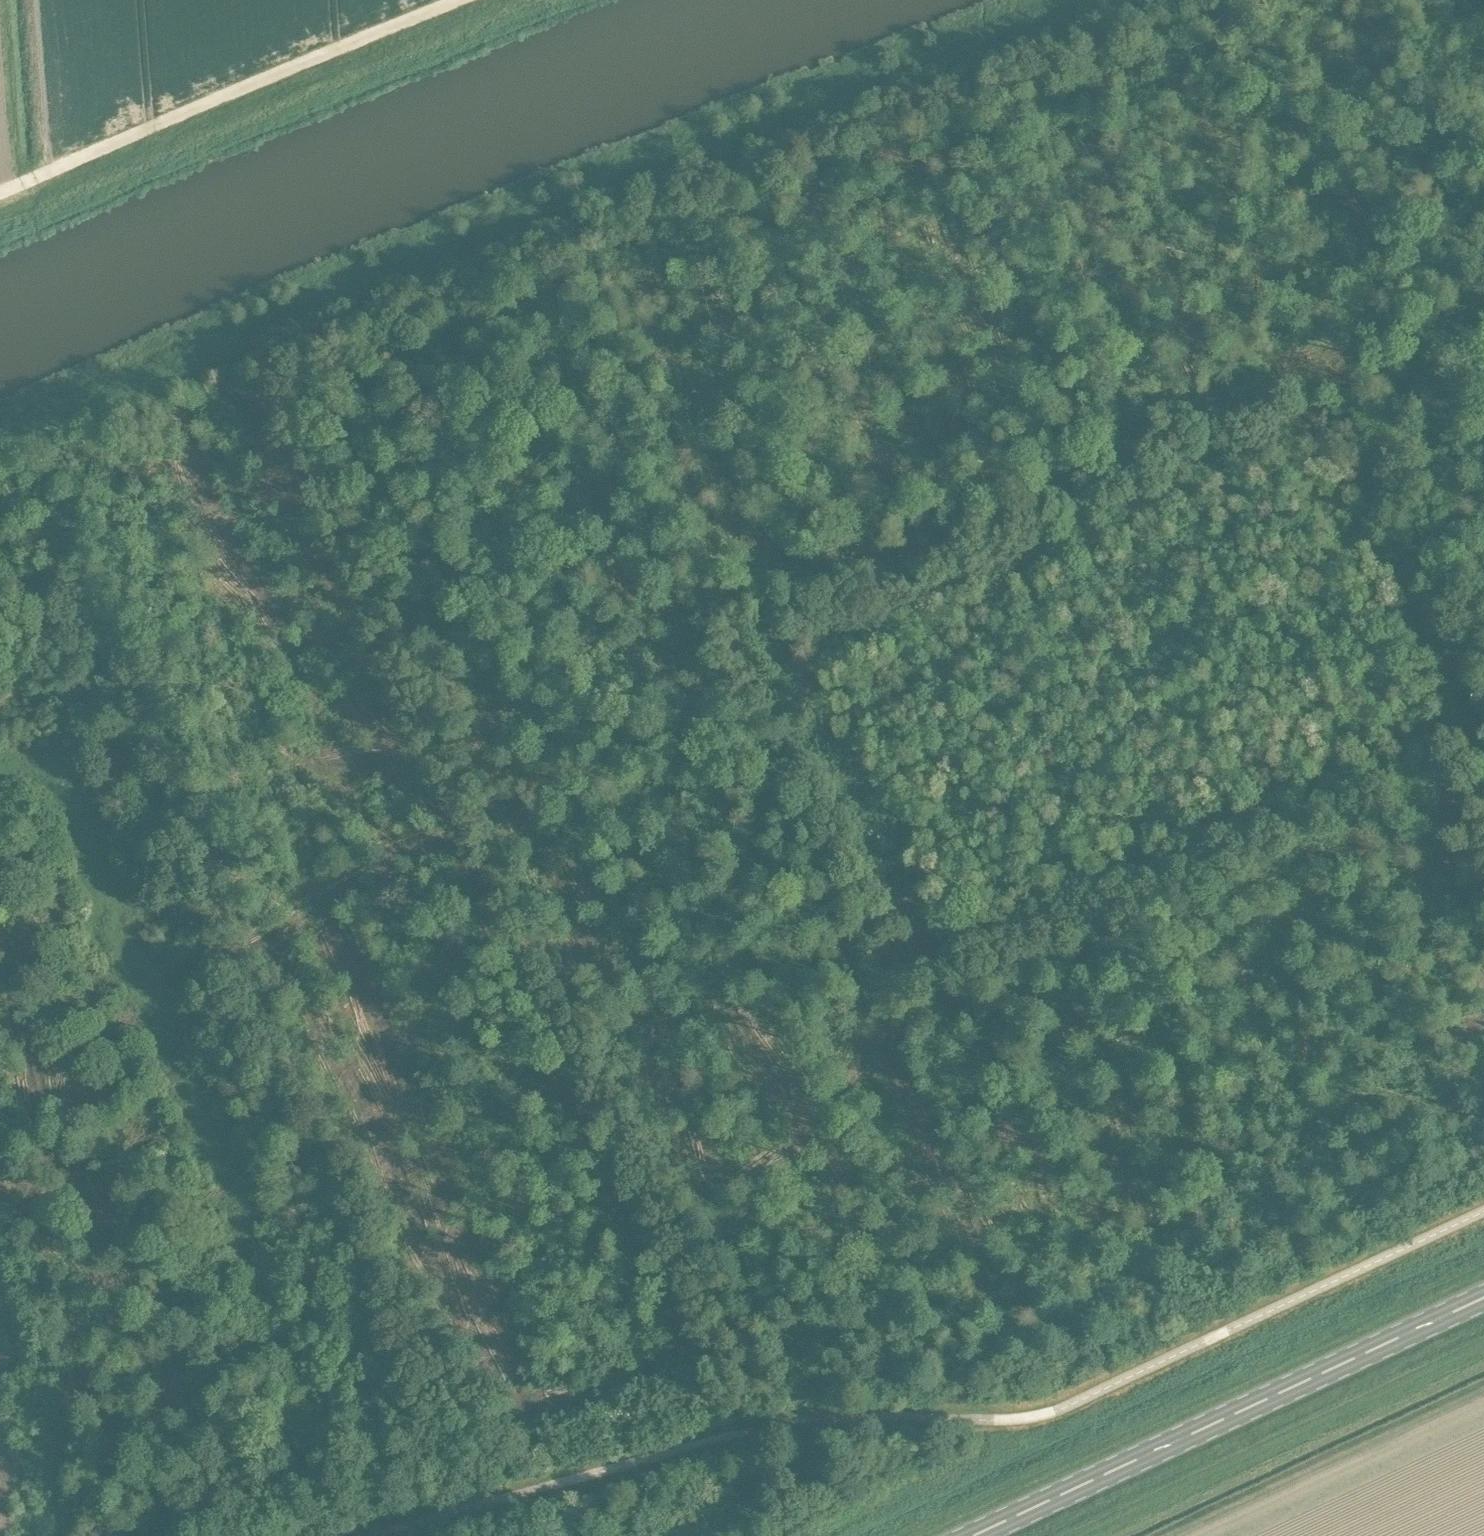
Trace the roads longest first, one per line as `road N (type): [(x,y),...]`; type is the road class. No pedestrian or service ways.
road 1 (primary): [(972,1535),(1483,1297)]

